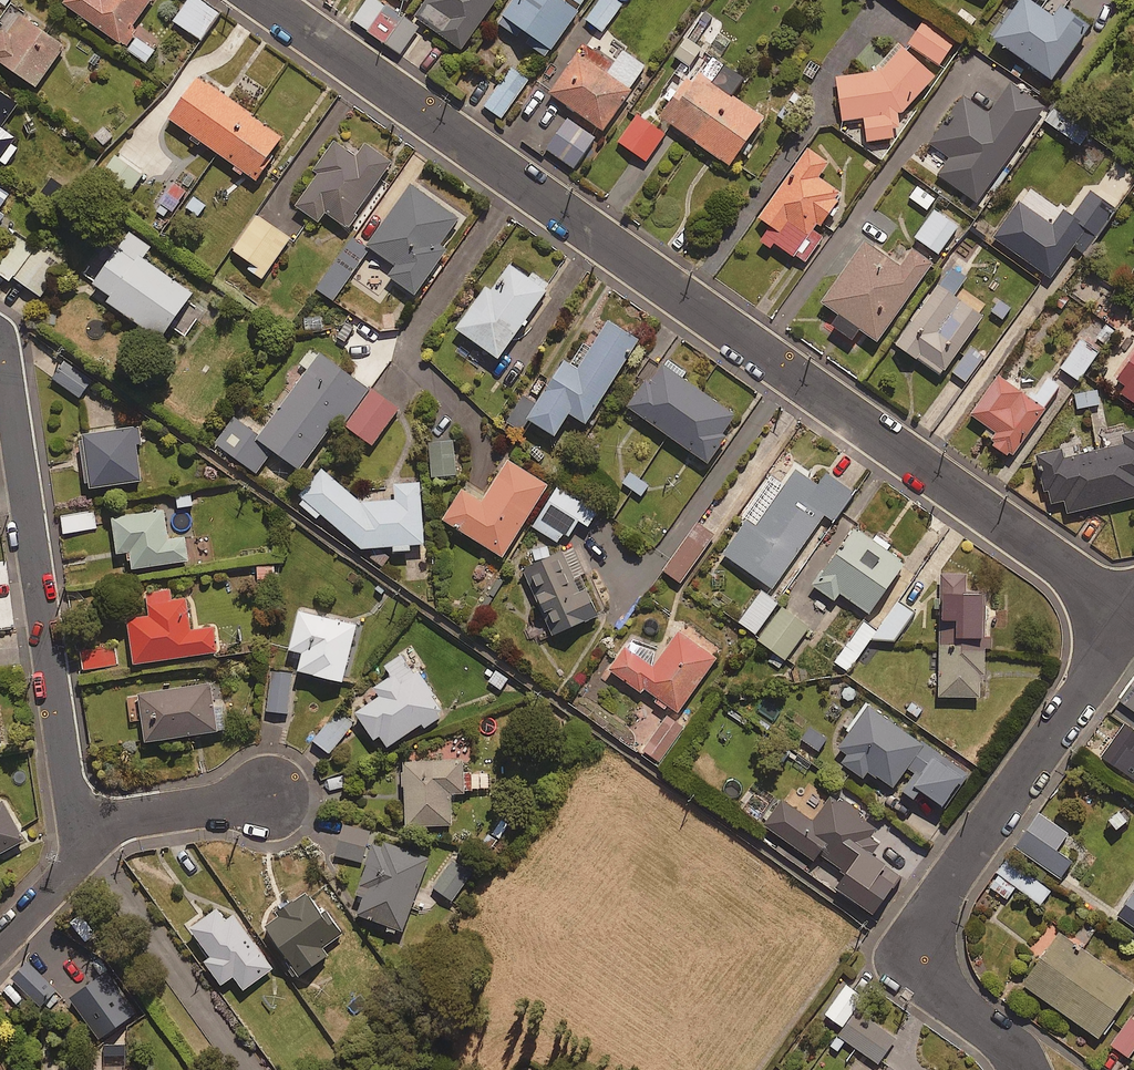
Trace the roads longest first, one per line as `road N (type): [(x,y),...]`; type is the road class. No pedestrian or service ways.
road 1 (residential): [(1133,613),(261,0)]
road 2 (residential): [(1024,1069),(995,1034),(926,977),(919,945),(931,909),(1133,613)]
road 3 (residential): [(0,345),(74,823)]
road 4 (residential): [(267,798),(74,823)]
road 5 (residential): [(74,823),(76,863),(0,941)]

